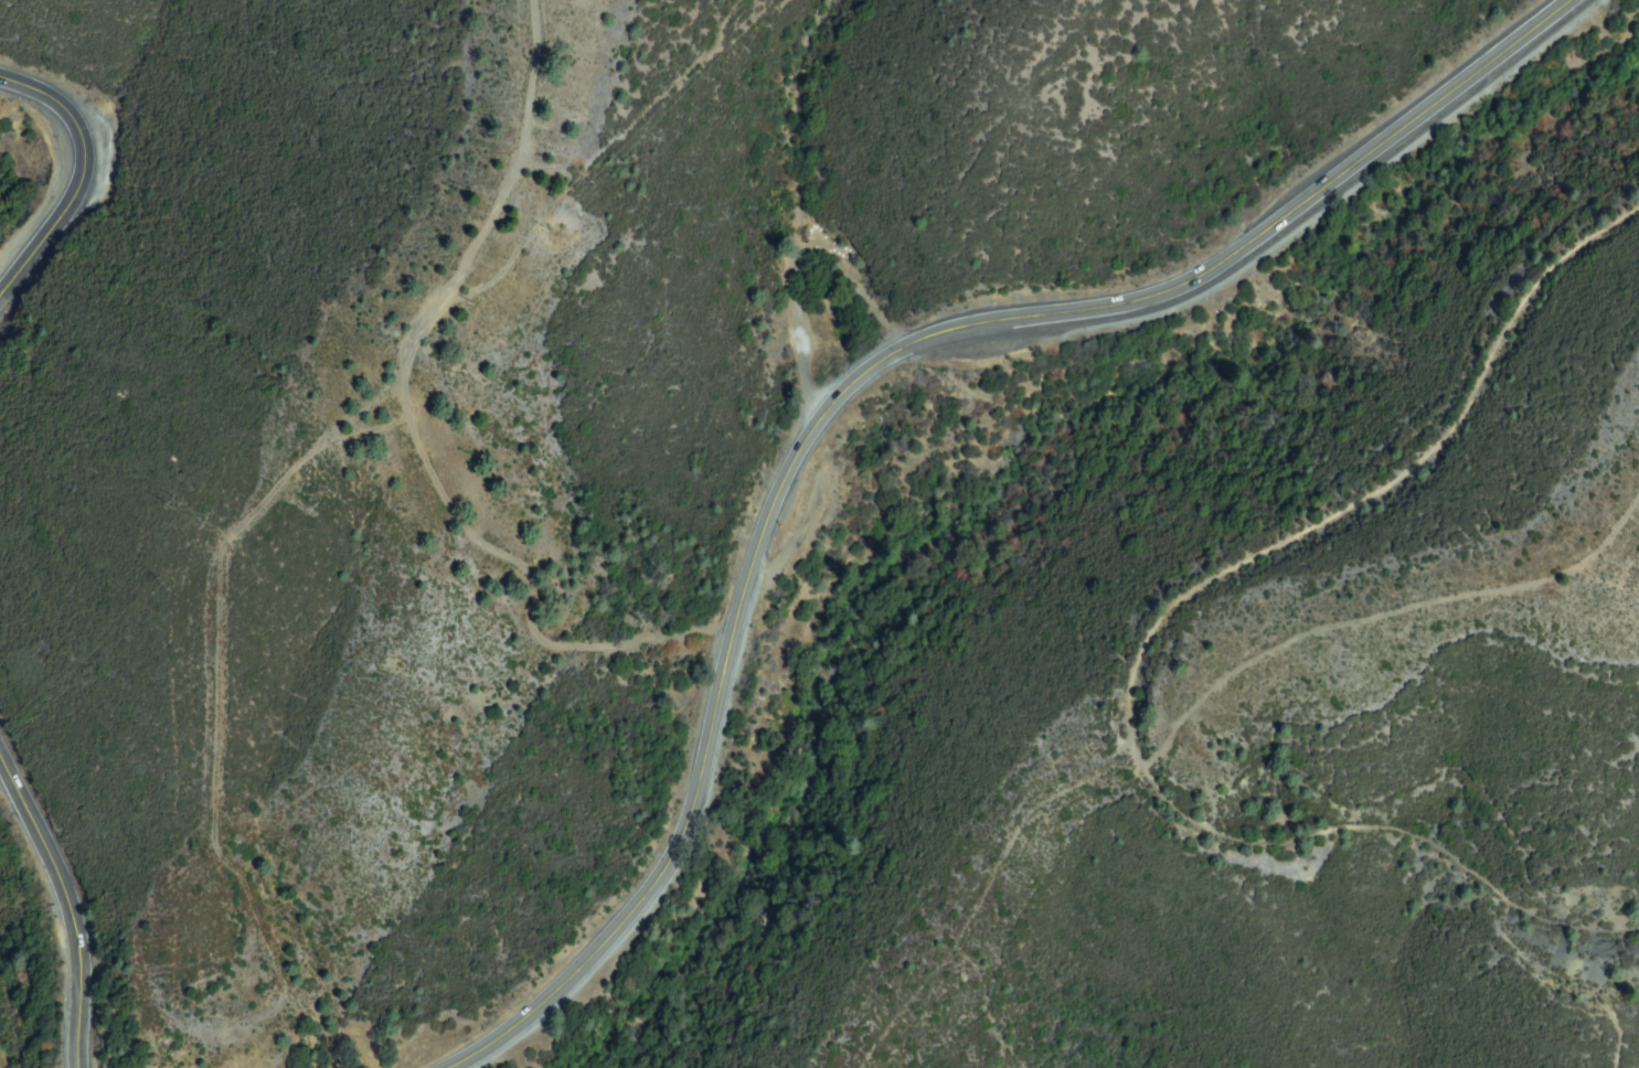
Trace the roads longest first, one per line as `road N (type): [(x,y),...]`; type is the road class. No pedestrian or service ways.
road 1 (primary): [(456,1067),(566,979),(658,863),(692,787),(724,639),(773,479),(796,431),(838,381),(885,350),(920,340),(1113,307),(1177,286),(1225,259),(1568,0)]
road 2 (track): [(1638,207),(1543,281),(1465,412),(1429,450),(1202,574),(1151,630),(1136,669),(1149,756),(1210,826),(1275,842),(1342,830),(1430,833),(1530,901),(1638,912)]
road 3 (primary): [(0,770),(74,933),(68,1067)]
road 4 (primary): [(0,80),(64,109),(85,160),(58,224),(0,297)]

